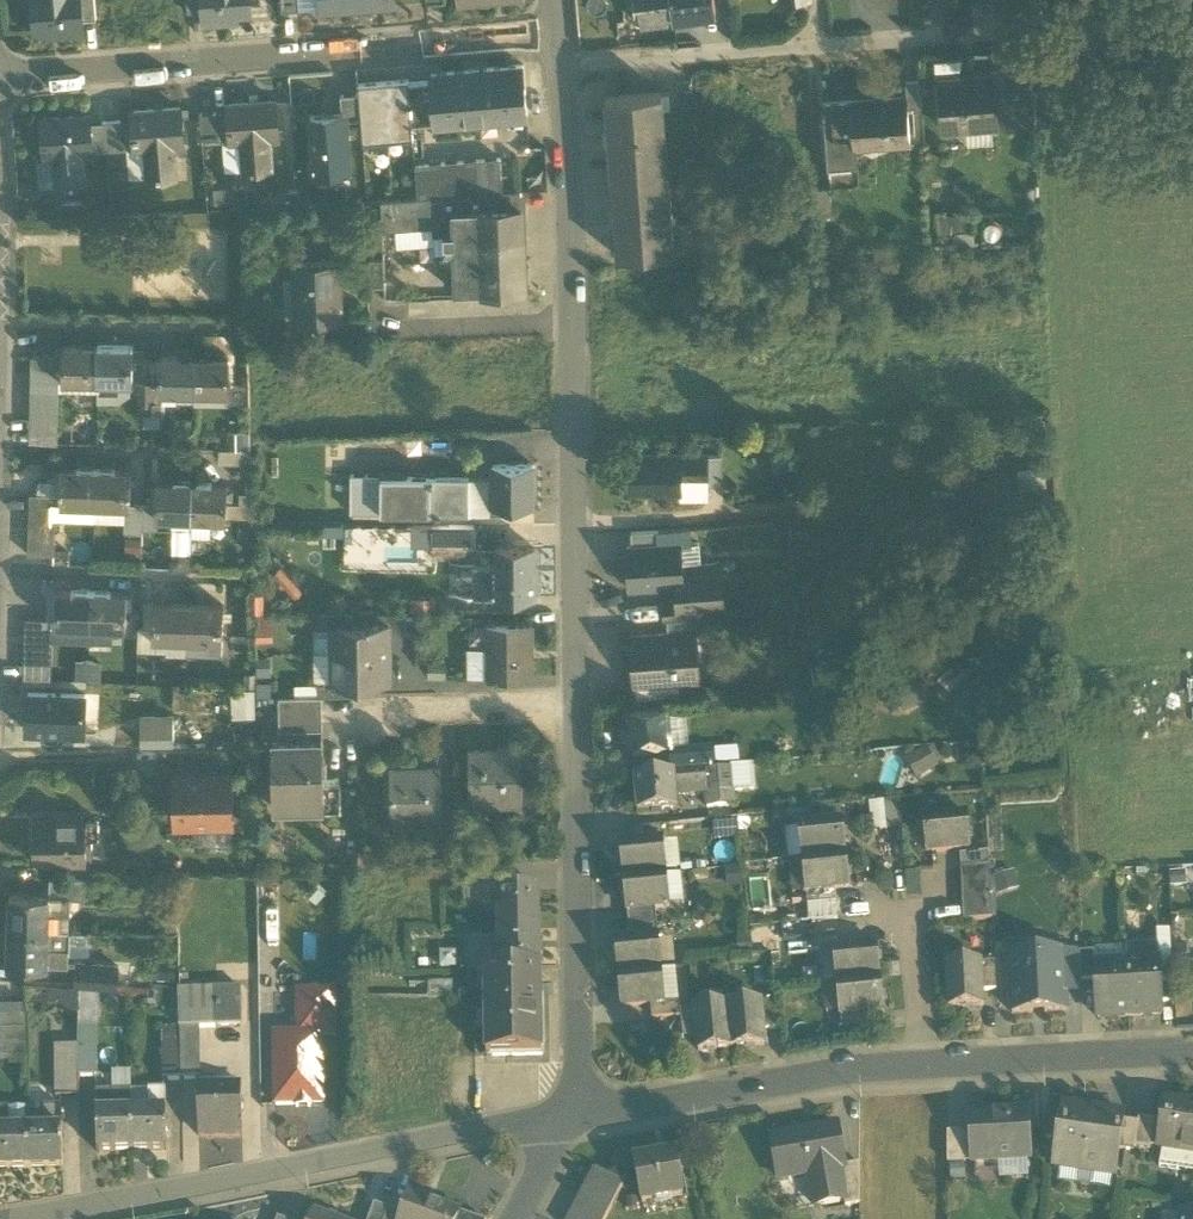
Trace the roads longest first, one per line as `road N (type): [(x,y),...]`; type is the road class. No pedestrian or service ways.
road 1 (residential): [(577,711),(561,66)]
road 2 (residential): [(1192,1052),(864,1070),(572,1117)]
road 3 (residential): [(0,78),(558,26)]
road 4 (residential): [(572,1117),(31,1218)]
road 5 (residential): [(1020,27),(561,66)]
road 6 (residential): [(572,1117),(577,711)]
road 7 (residential): [(577,711),(373,716)]
road 8 (track): [(1192,17),(1020,27)]
road 9 (residential): [(4,171),(0,339)]

